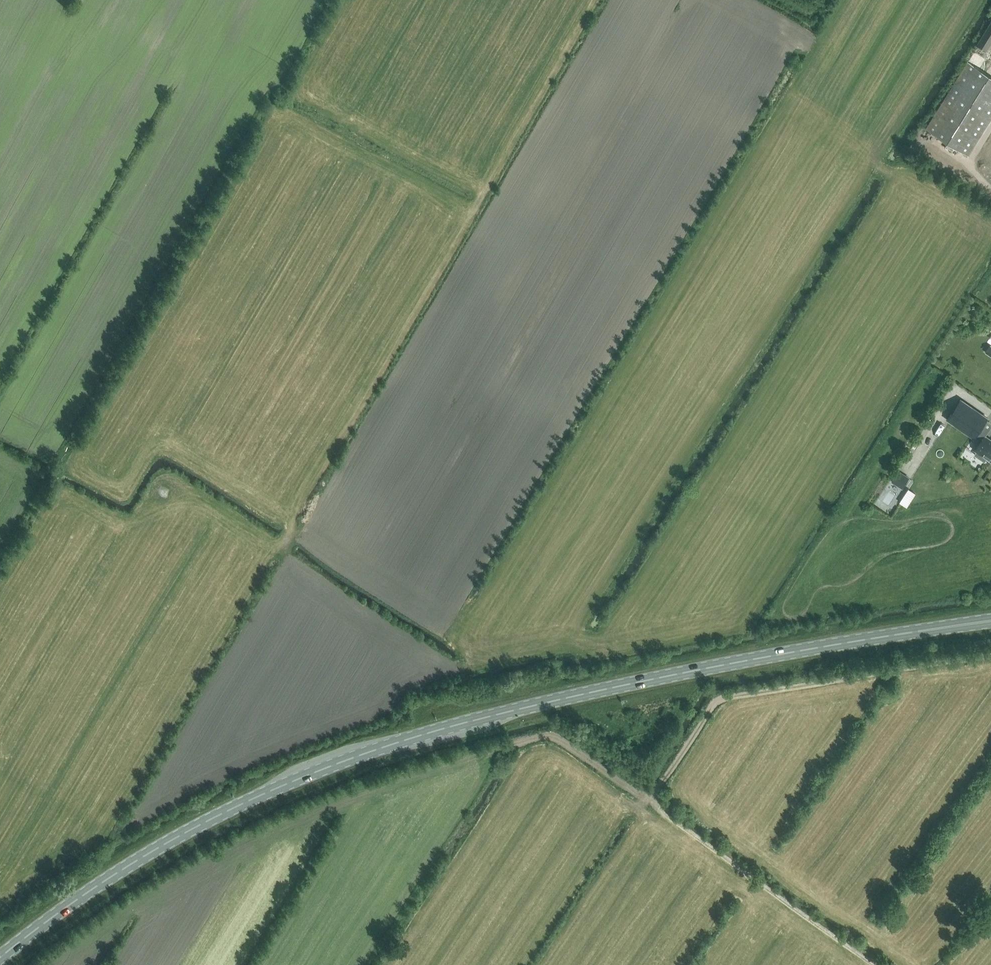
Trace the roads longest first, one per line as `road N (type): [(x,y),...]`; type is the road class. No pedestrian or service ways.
road 1 (primary): [(0,957),(146,855),(260,795),(379,748),(644,681),(990,621)]
road 2 (track): [(990,656),(722,699),(656,789),(658,808),(875,964)]

